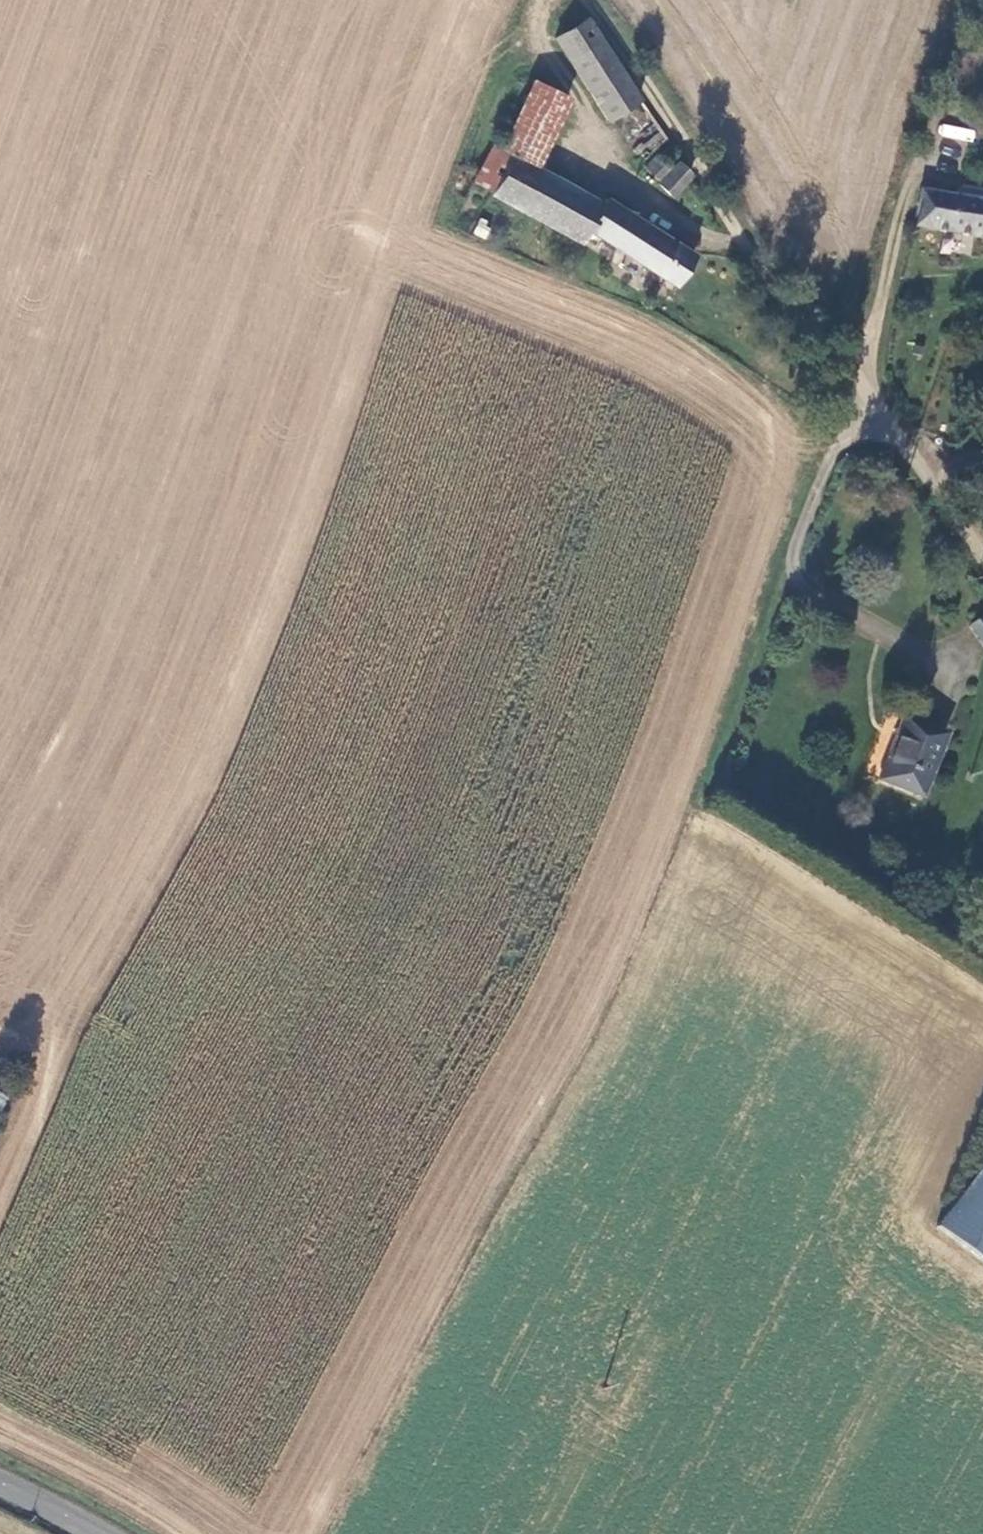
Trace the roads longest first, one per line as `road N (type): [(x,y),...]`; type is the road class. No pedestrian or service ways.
road 1 (track): [(857,377),(764,258),(593,0)]
road 2 (unclassified): [(982,559),(857,377)]

